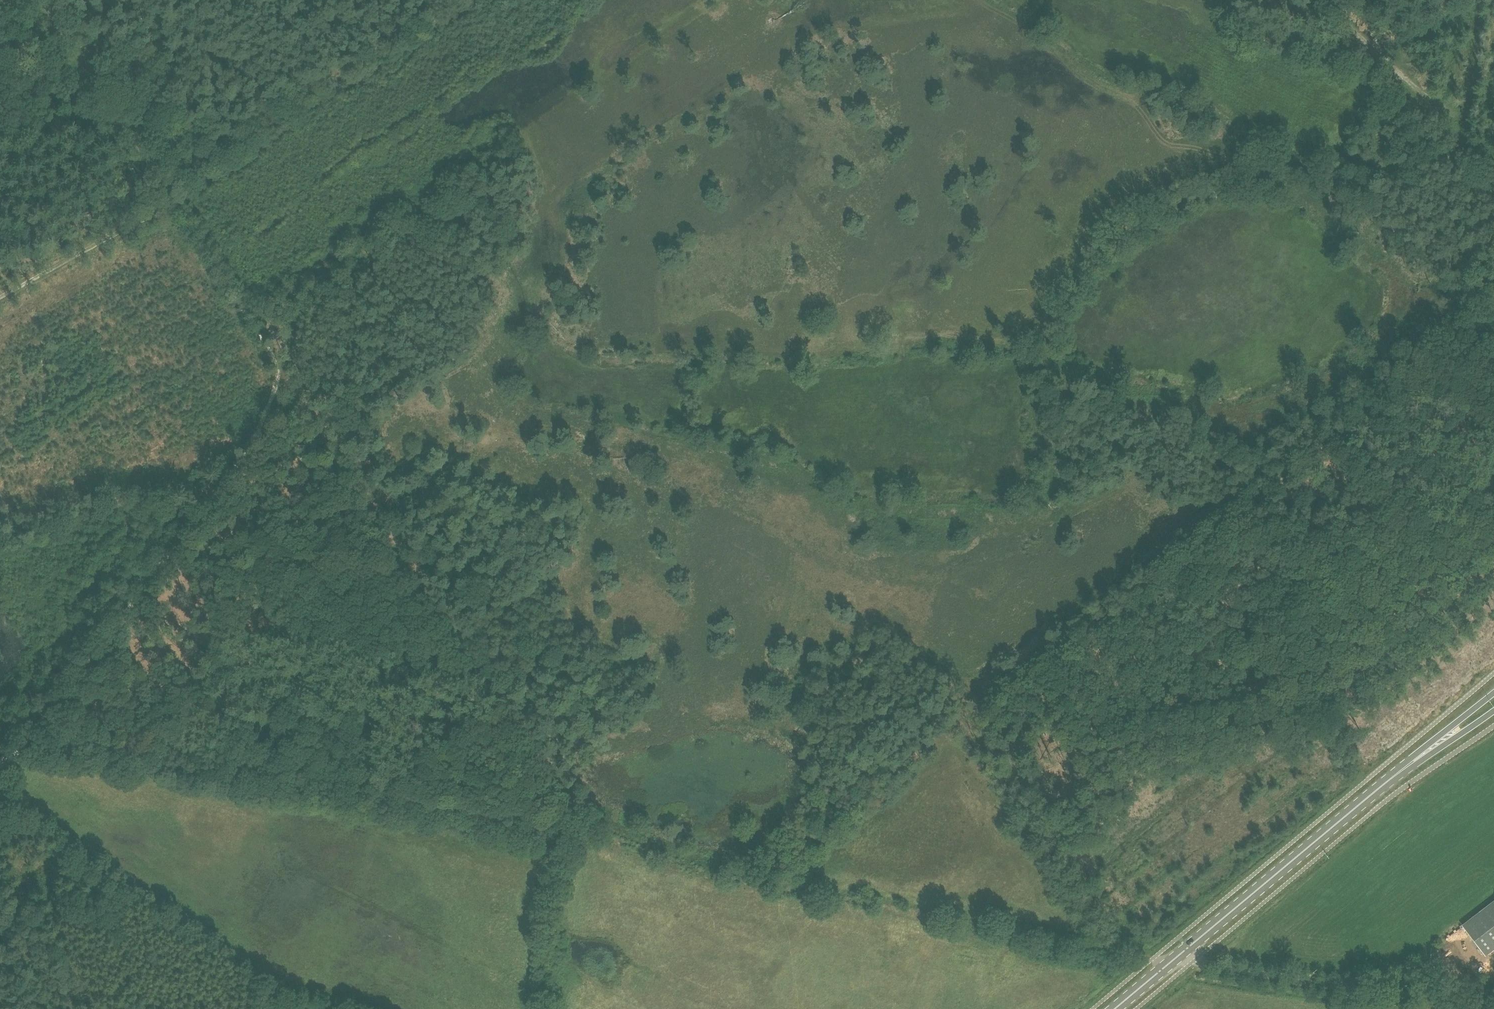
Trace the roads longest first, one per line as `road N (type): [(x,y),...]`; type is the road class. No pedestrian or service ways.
road 1 (track): [(38,0),(245,310),(278,374),(257,432),(232,472),(0,764)]
road 2 (secondary): [(1171,962),(1435,746)]
road 3 (track): [(1324,0),(1493,146)]
road 4 (track): [(0,298),(172,205)]

